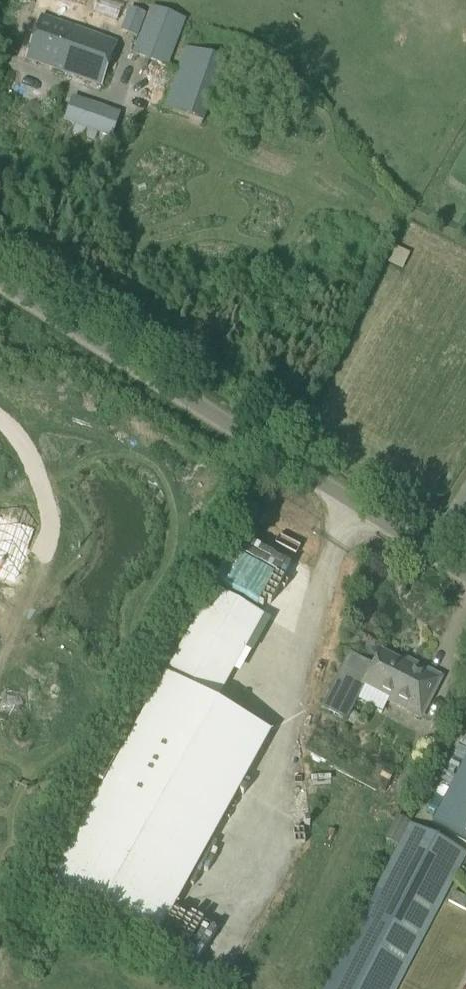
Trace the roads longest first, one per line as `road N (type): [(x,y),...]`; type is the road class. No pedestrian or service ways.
road 1 (unclassified): [(465,564),(0,271)]

